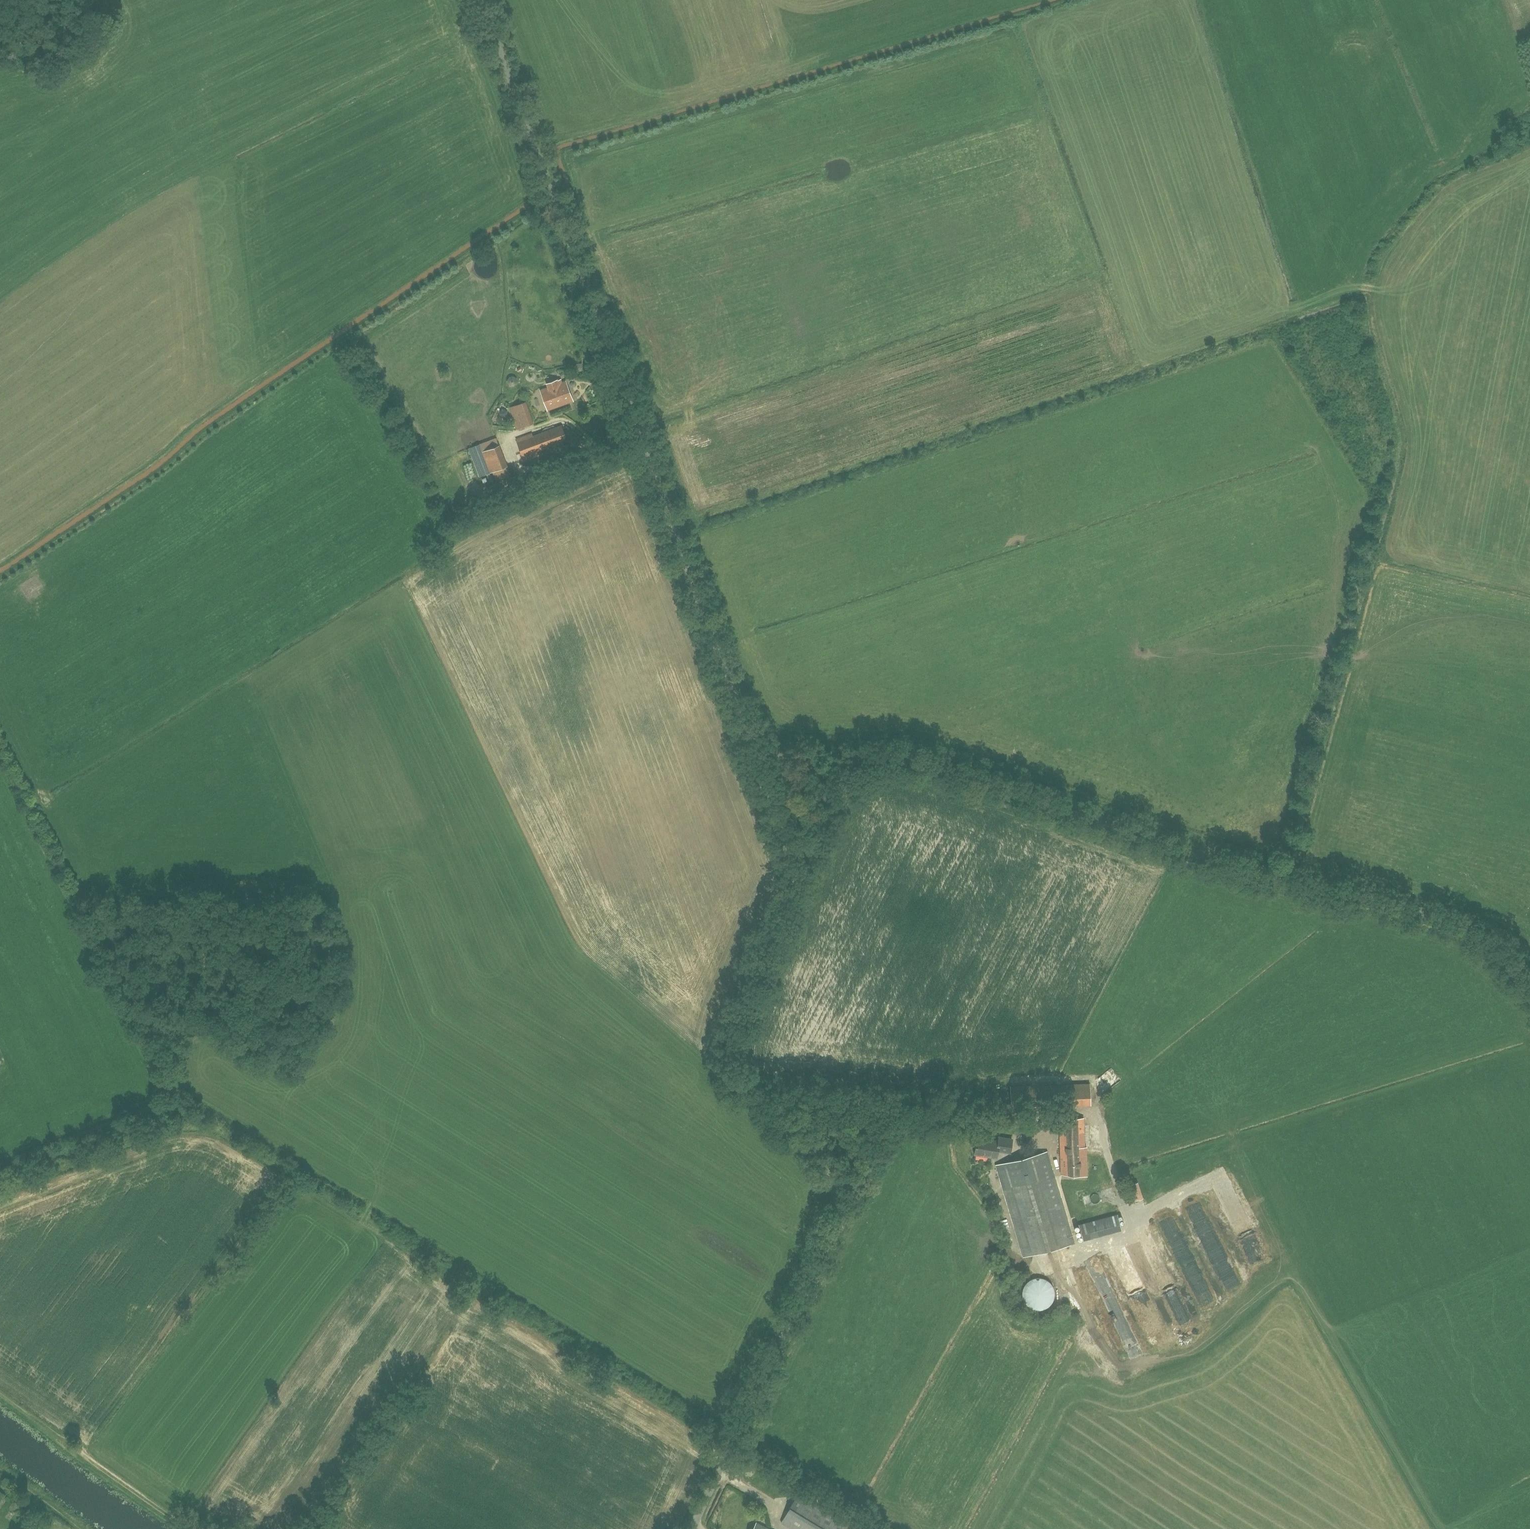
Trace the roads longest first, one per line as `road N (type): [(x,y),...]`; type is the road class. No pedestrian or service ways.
road 1 (residential): [(760,758),(483,0)]
road 2 (unclassified): [(695,1528),(841,1215),(837,1177),(737,1084),(728,1061),(800,882)]
road 3 (unclassified): [(1529,985),(1500,951),(1451,923),(1264,879),(932,764),(859,756)]
road 4 (unclassified): [(800,882),(859,756)]
road 5 (track): [(81,1452),(191,1528)]
road 6 (unclassified): [(800,882),(760,758)]

